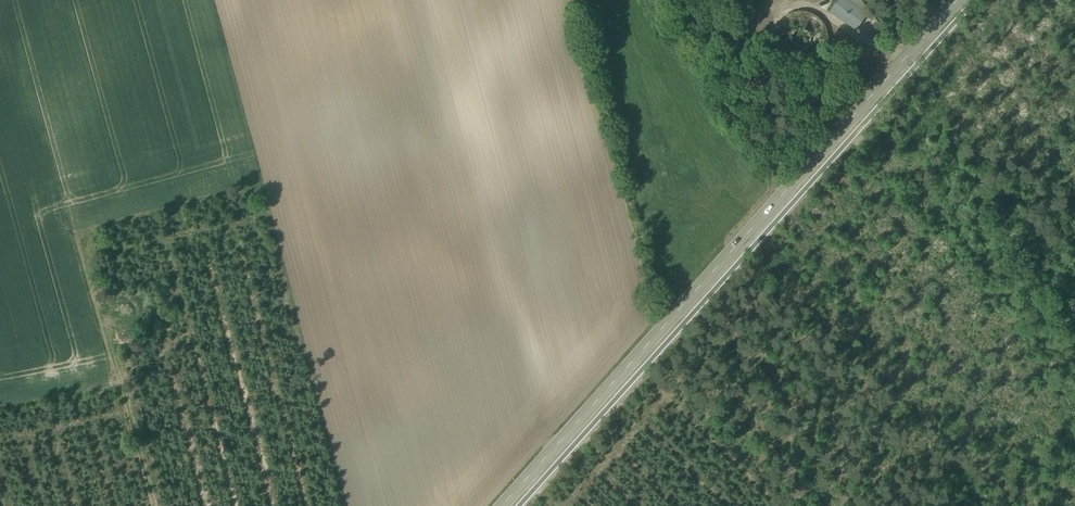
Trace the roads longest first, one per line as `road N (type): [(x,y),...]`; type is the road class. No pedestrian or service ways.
road 1 (secondary): [(958,0),(504,505)]

